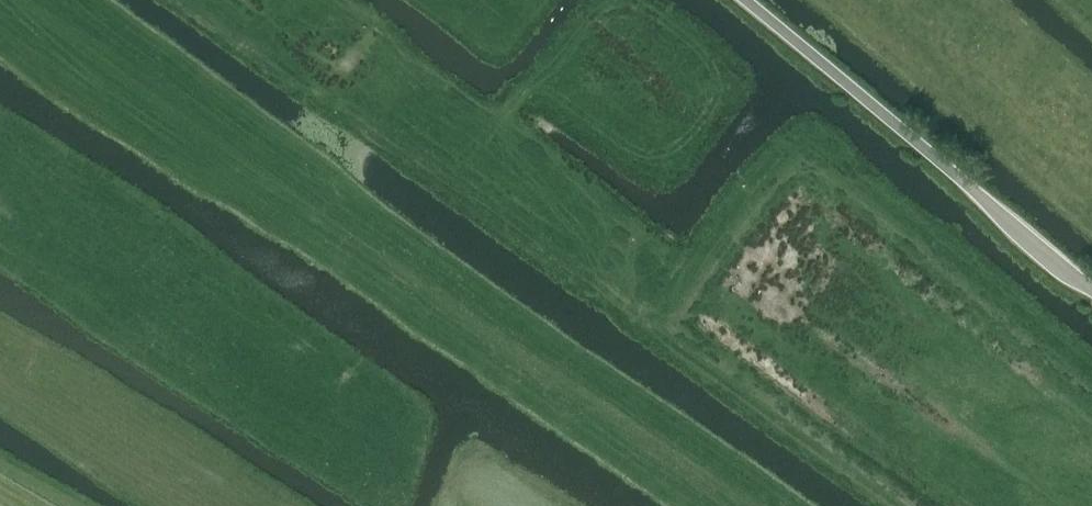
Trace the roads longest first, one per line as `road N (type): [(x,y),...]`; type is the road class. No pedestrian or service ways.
road 1 (tertiary): [(1091,284),(756,0)]

